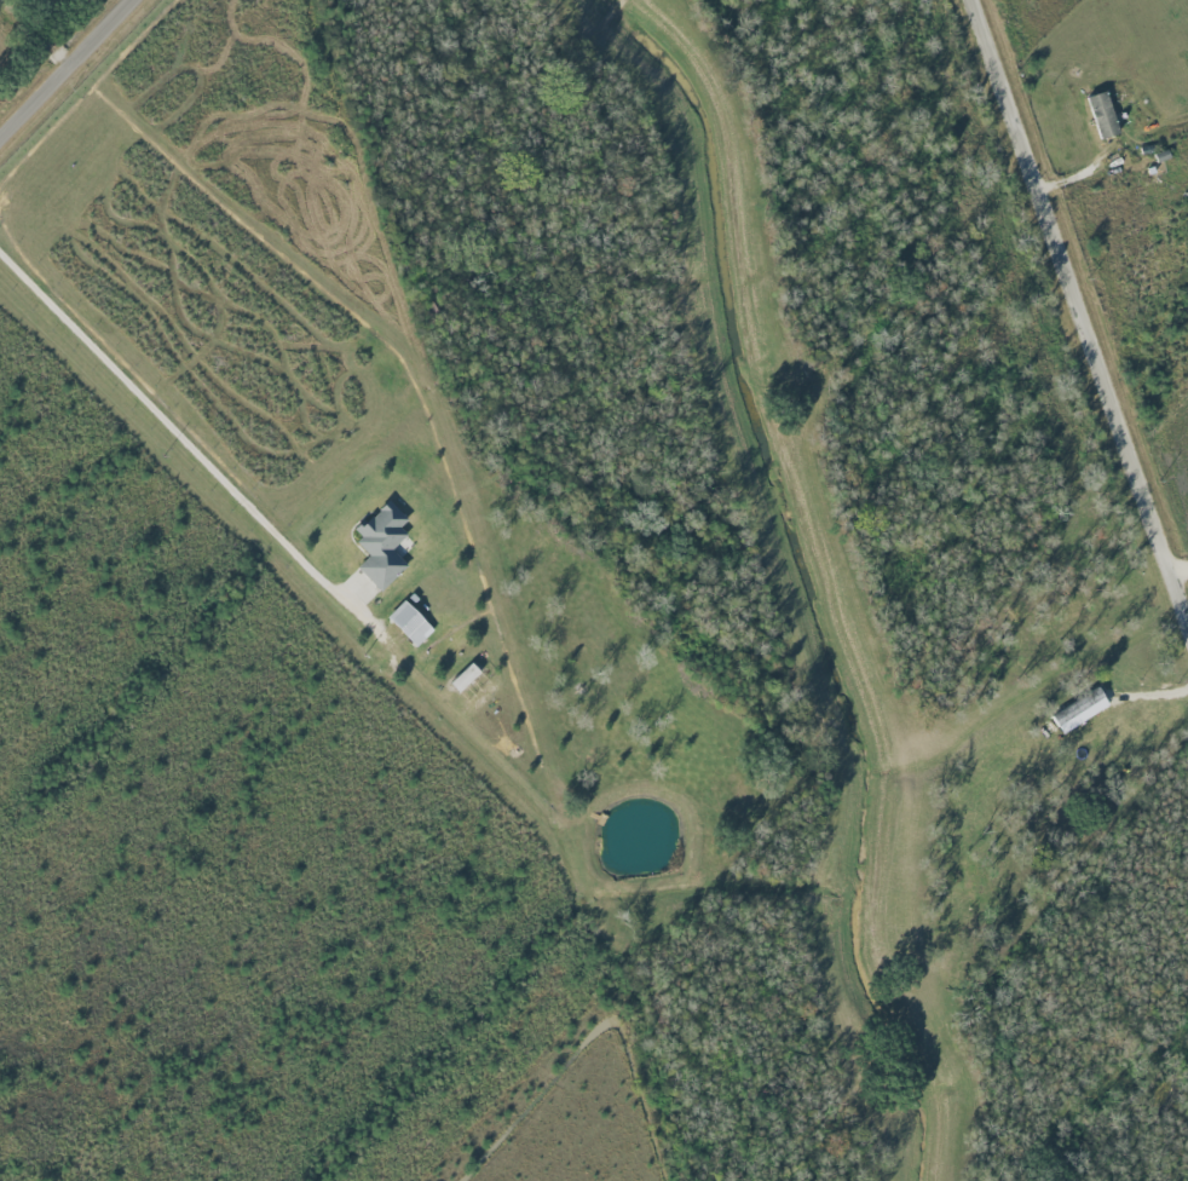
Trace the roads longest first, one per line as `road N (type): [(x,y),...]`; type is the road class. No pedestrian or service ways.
road 1 (residential): [(612,892),(331,0)]
road 2 (residential): [(1187,603),(978,0)]
road 3 (residential): [(0,145),(139,0)]

